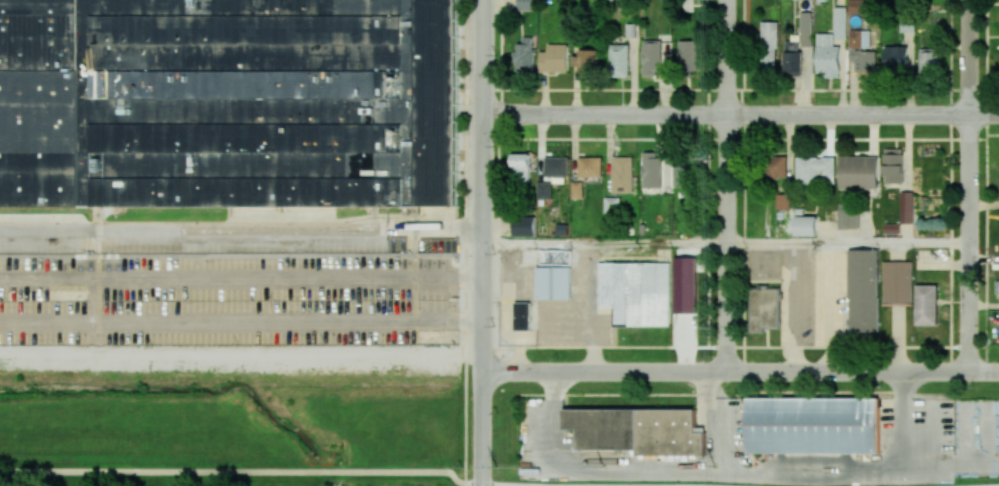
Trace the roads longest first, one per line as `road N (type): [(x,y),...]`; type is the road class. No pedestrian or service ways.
road 1 (residential): [(481,374),(998,373)]
road 2 (residential): [(484,116),(998,116)]
road 3 (tertiary): [(481,374),(484,0)]
road 4 (residential): [(724,373),(725,0)]
road 5 (residential): [(967,373),(967,0)]

